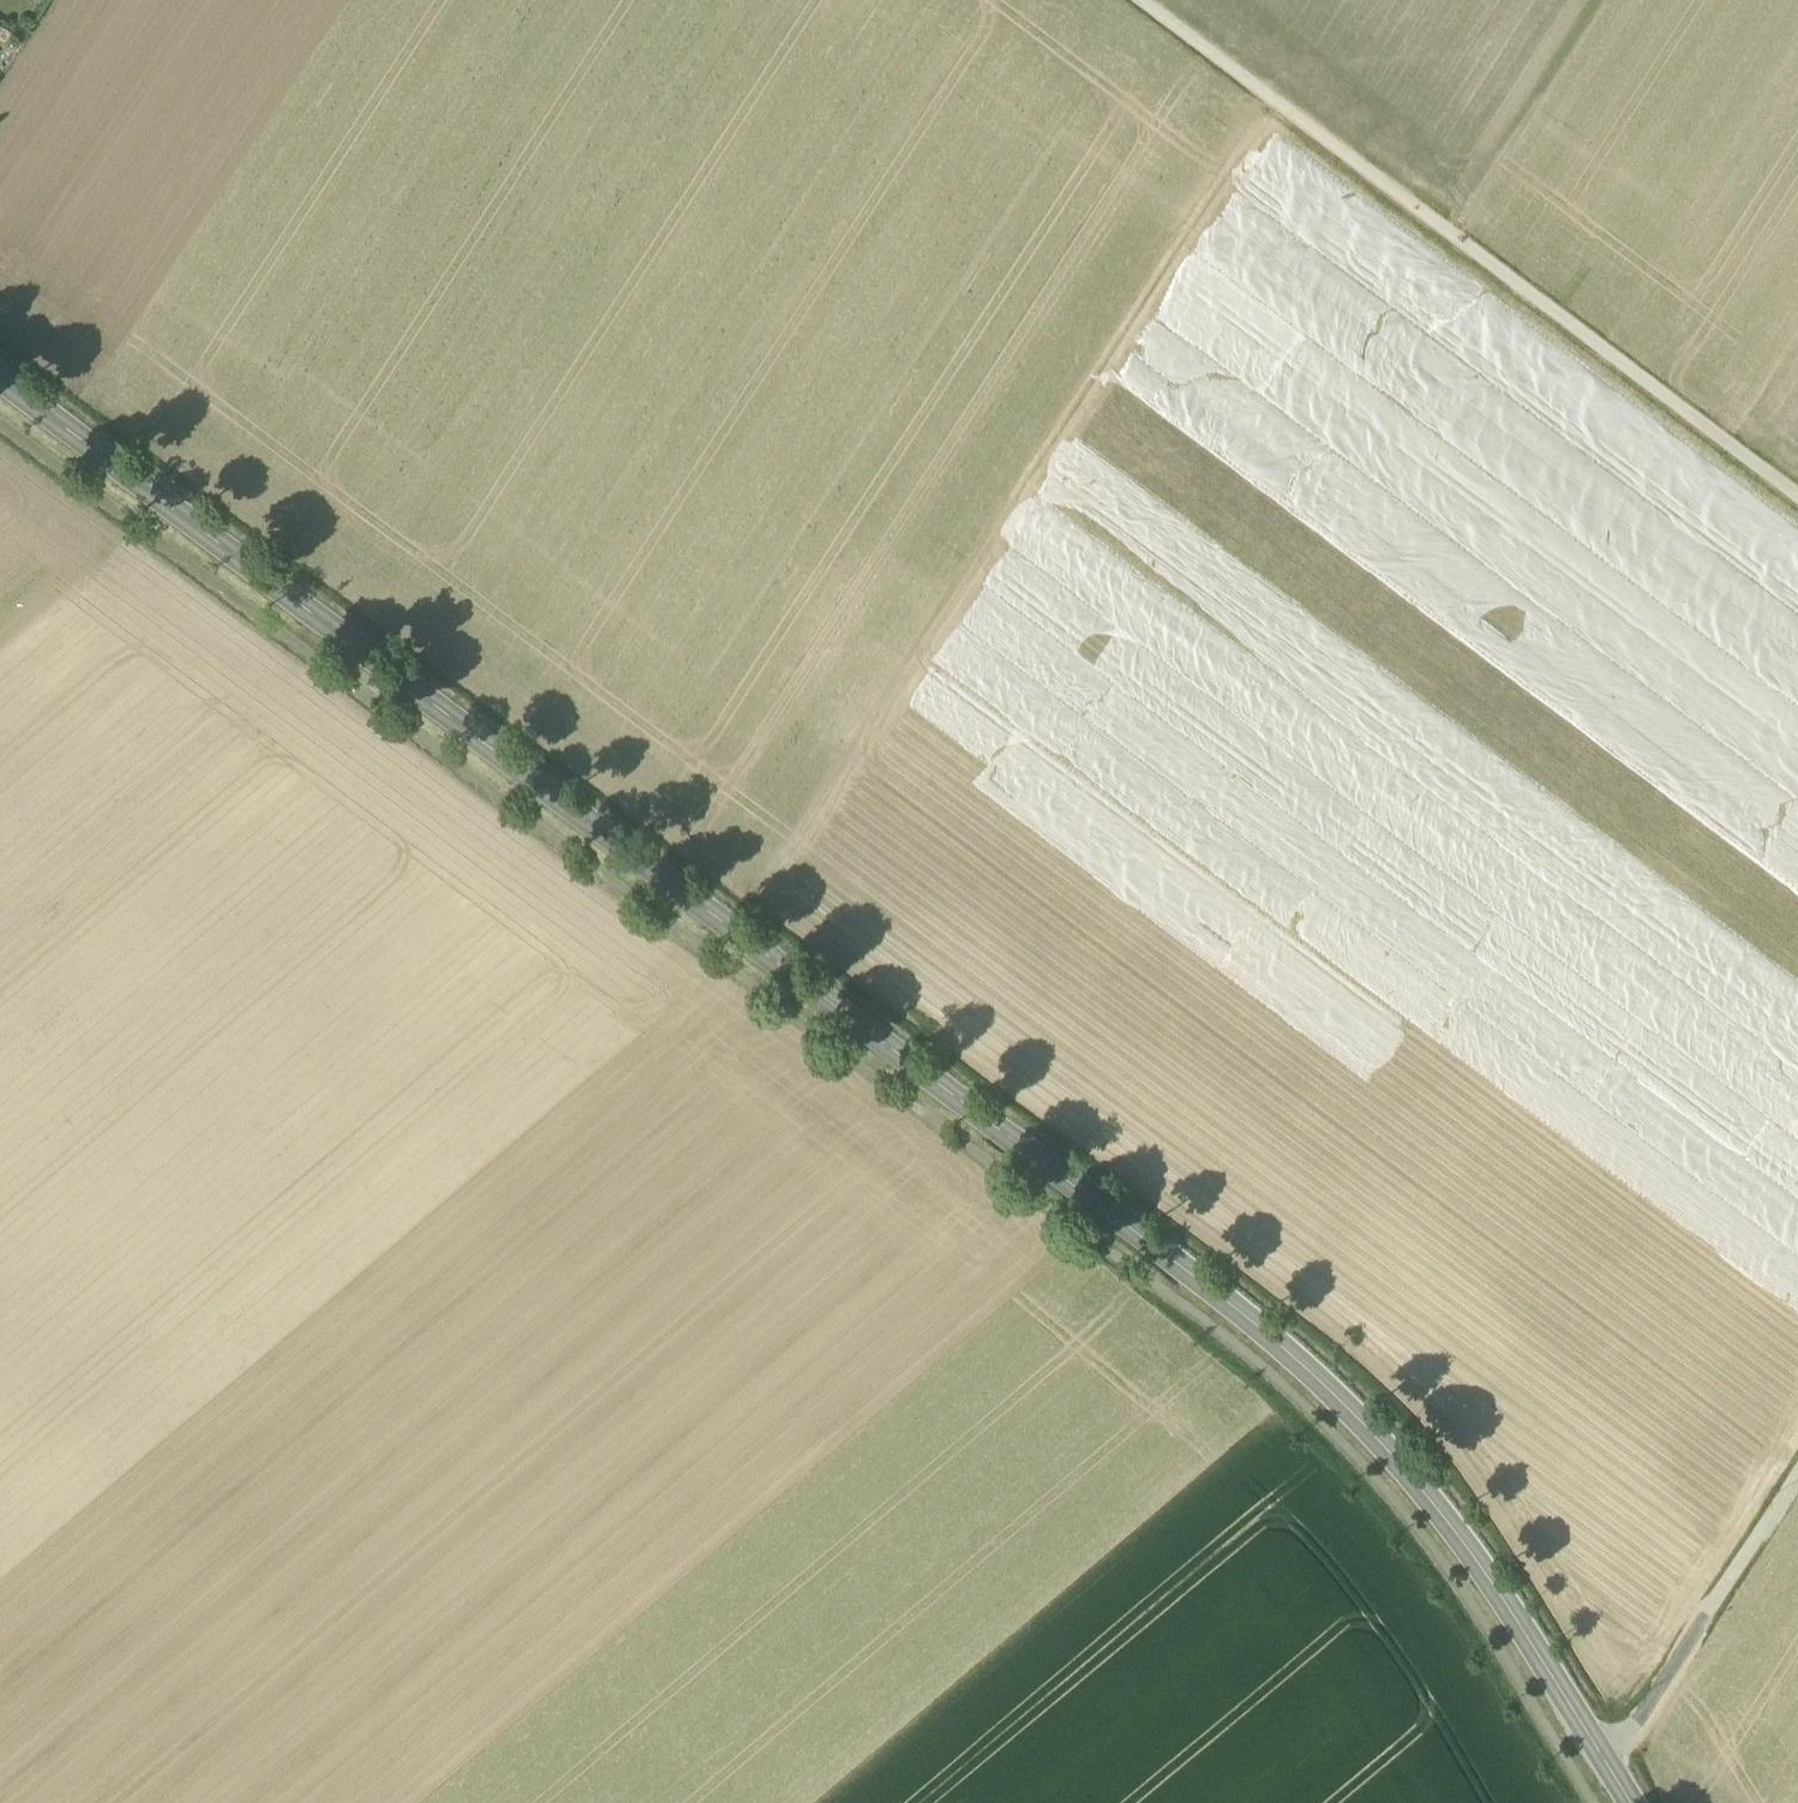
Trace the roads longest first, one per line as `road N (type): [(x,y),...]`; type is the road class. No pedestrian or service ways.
road 1 (secondary): [(1633,1802),(1430,1496),(1324,1382),(1222,1295),(0,377)]
road 2 (track): [(1142,0),(1797,494)]
road 3 (track): [(1609,1764),(1797,1491)]
road 4 (track): [(1468,245),(1623,0)]

